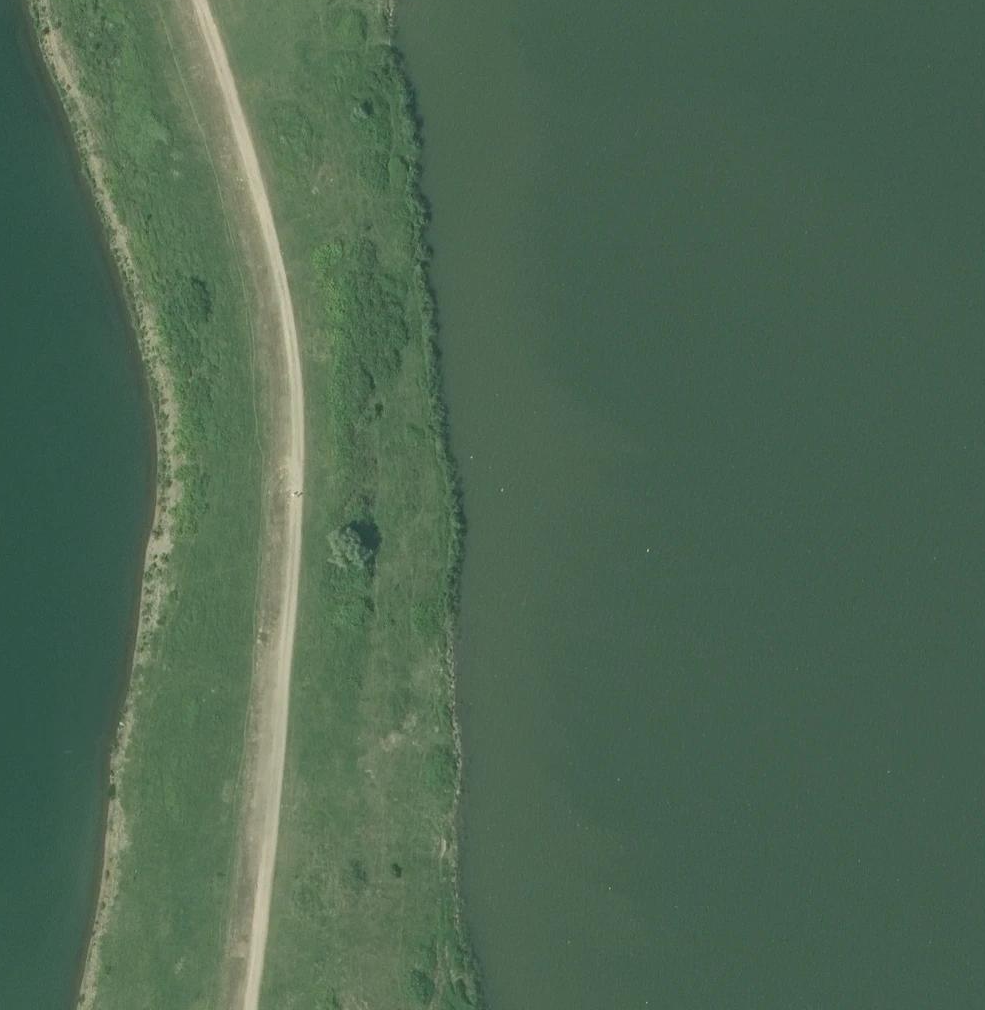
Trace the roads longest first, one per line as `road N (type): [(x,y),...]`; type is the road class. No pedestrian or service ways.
road 1 (track): [(238,1009),(278,669),(287,380),(261,244),(192,0)]

